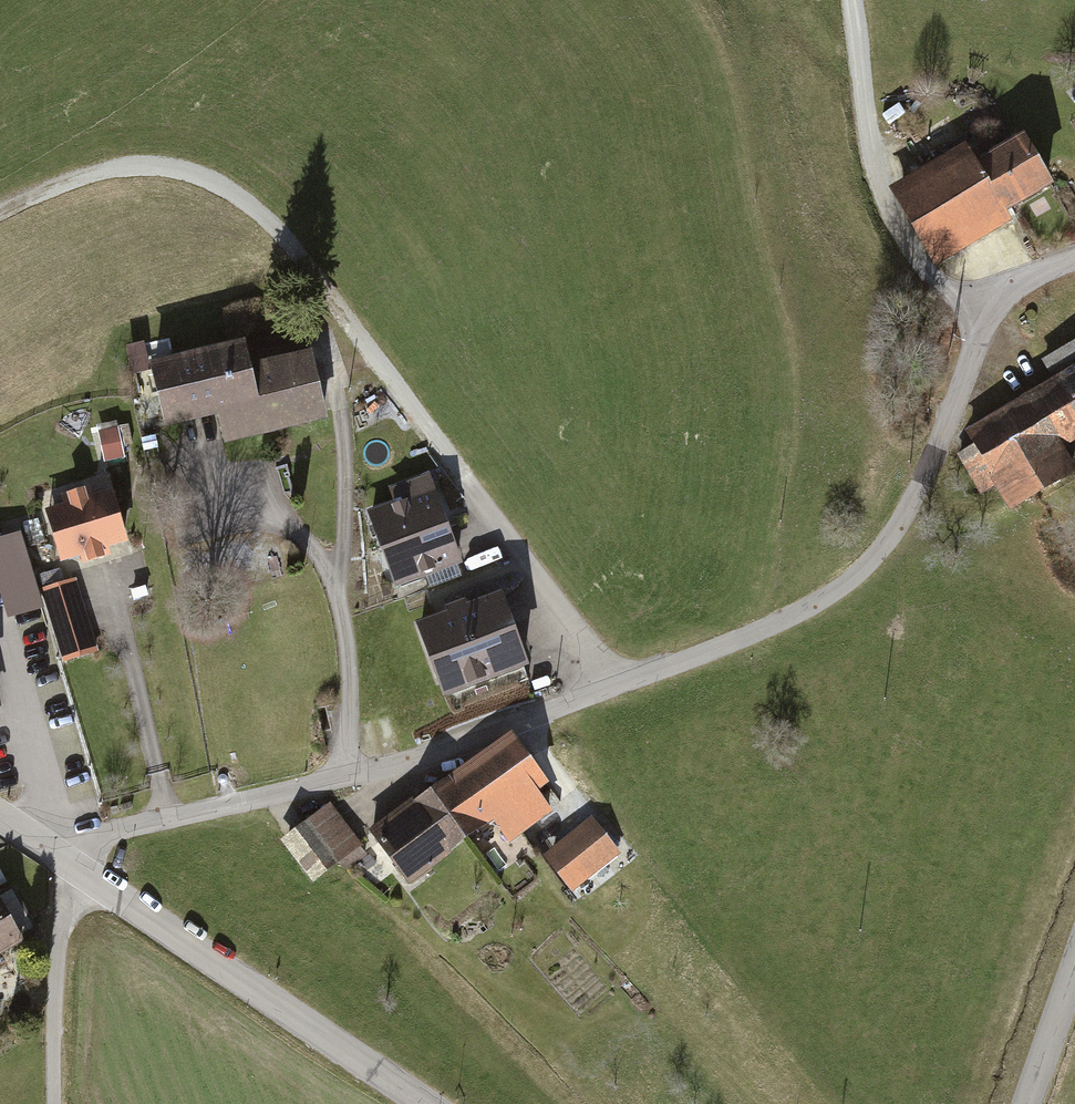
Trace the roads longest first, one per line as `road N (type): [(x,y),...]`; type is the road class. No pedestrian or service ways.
road 1 (unclassified): [(1074,264),(1022,281),(988,316),(889,544),(835,595),(761,637),(620,689),(351,778),(117,832),(72,865)]
road 2 (tertiary): [(420,1103),(72,865)]
road 3 (track): [(321,287),(247,196),(171,165),(96,174),(0,218)]
road 4 (track): [(848,0),(875,189),(935,284),(988,316)]
road 5 (tertiary): [(1074,965),(1028,1103)]

